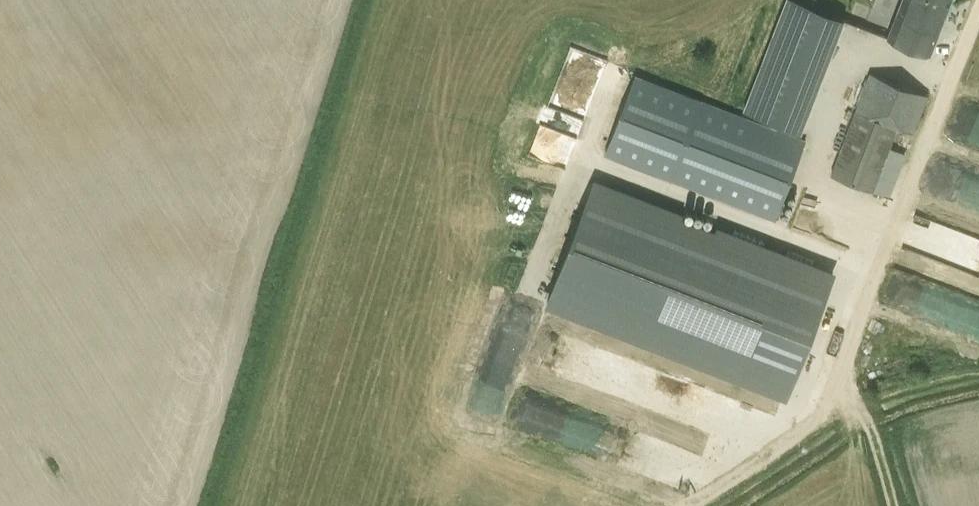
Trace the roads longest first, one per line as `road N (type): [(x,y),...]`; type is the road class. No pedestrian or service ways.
road 1 (track): [(830,397),(978,16)]
road 2 (track): [(691,505),(824,416),(830,397)]
road 3 (track): [(830,397),(846,397),(862,416),(893,505)]

